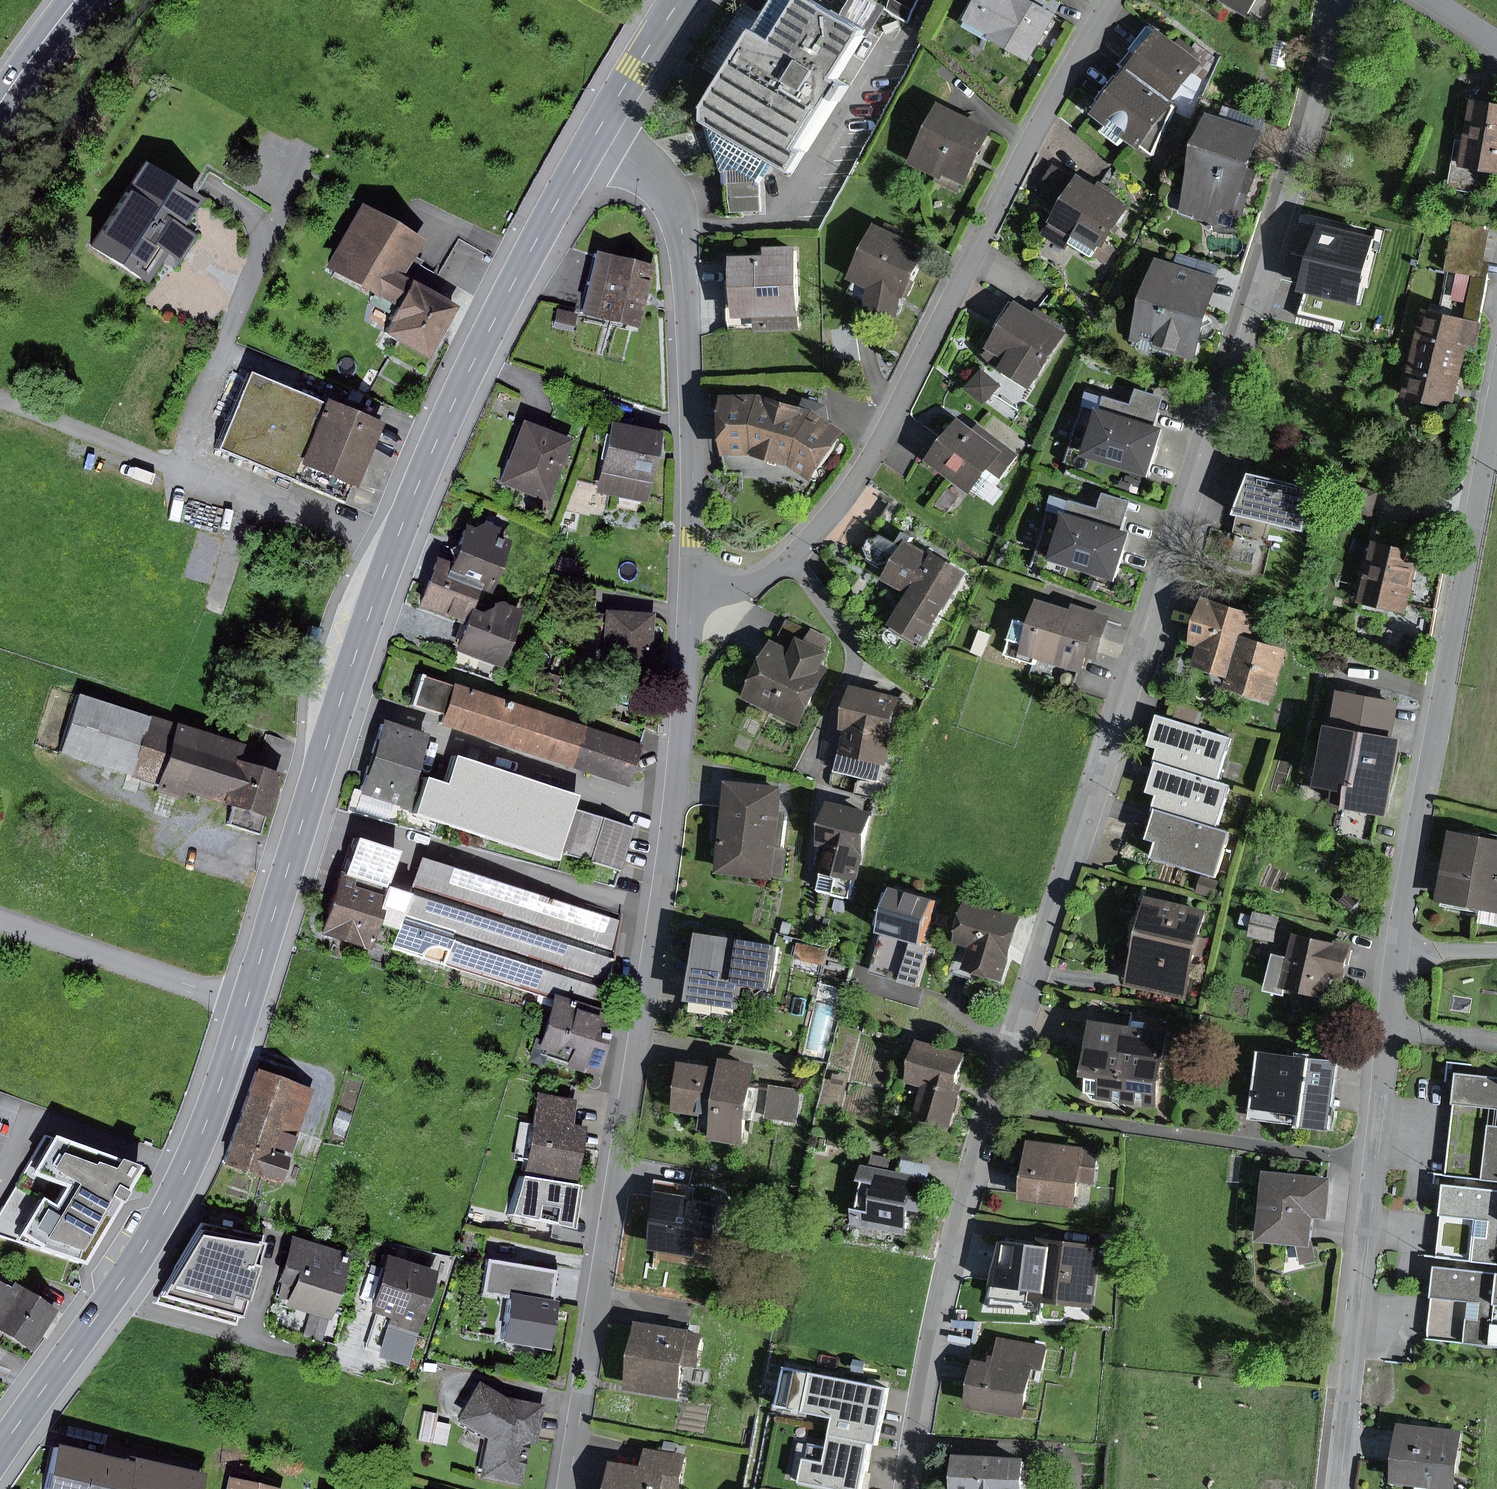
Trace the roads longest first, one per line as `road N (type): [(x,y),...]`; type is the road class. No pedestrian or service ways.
road 1 (residential): [(914,1488),(941,1329),(986,1147),(1309,131),(1339,0)]
road 2 (residential): [(1496,418),(1398,951),(1339,1488)]
road 3 (secondary): [(592,140),(421,478),(246,1005)]
road 4 (residential): [(575,1488),(673,862),(694,589)]
road 5 (residential): [(1116,0),(868,472),(768,578),(694,589)]
road 6 (secondary): [(246,1005),(213,1108),(160,1222),(0,1450)]
road 7 (residential): [(694,589),(680,218),(650,175),(592,140)]
road 8 (residential): [(246,1005),(0,917)]
road 9 (secondary): [(679,0),(592,140)]
road 10 (primary): [(82,0),(0,115)]

